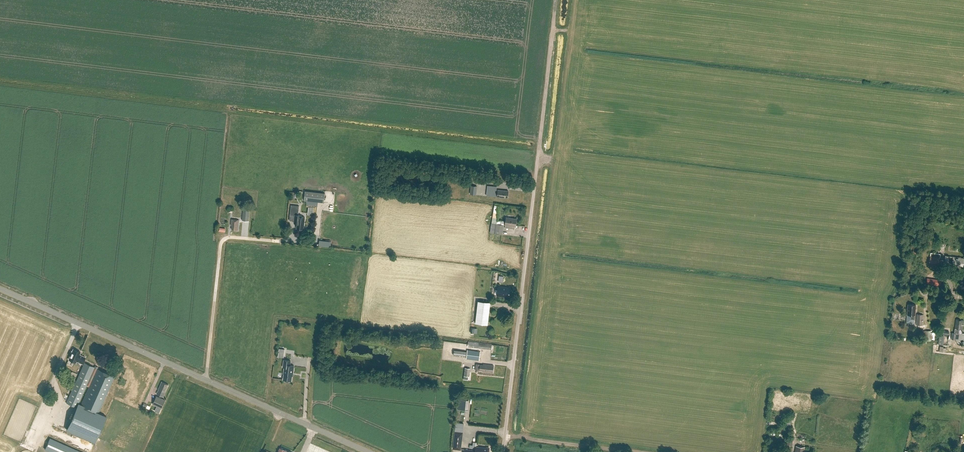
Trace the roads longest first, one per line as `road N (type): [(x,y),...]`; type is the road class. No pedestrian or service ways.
road 1 (unclassified): [(503,451),(538,150)]
road 2 (unclassified): [(204,379),(0,288)]
road 3 (unclassified): [(204,379),(221,243),(277,241)]
road 4 (unclassified): [(369,451),(204,379)]
road 5 (track): [(556,0),(538,150)]
road 6 (track): [(632,451),(505,436)]

